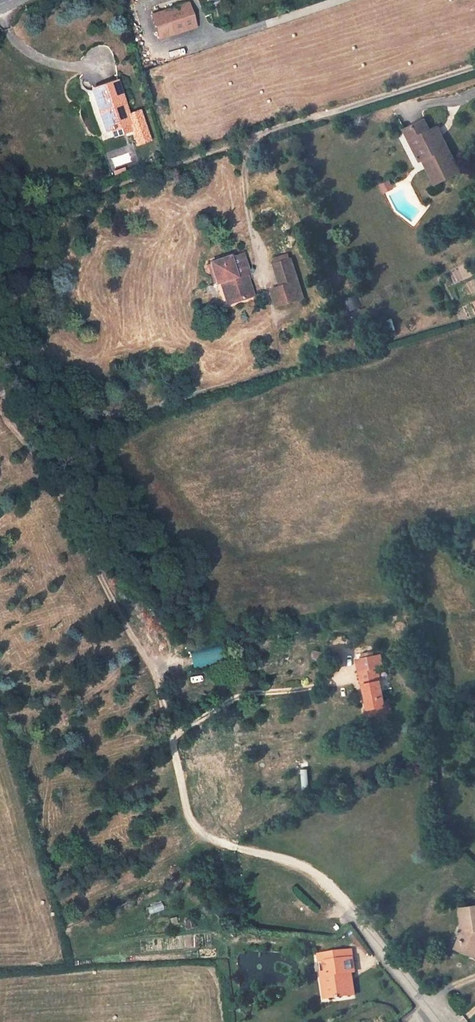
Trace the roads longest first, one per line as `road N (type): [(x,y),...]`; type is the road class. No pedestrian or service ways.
road 1 (track): [(173,737),(158,678),(59,491),(6,420)]
road 2 (track): [(0,225),(258,136)]
road 3 (residential): [(441,1021),(355,913)]

